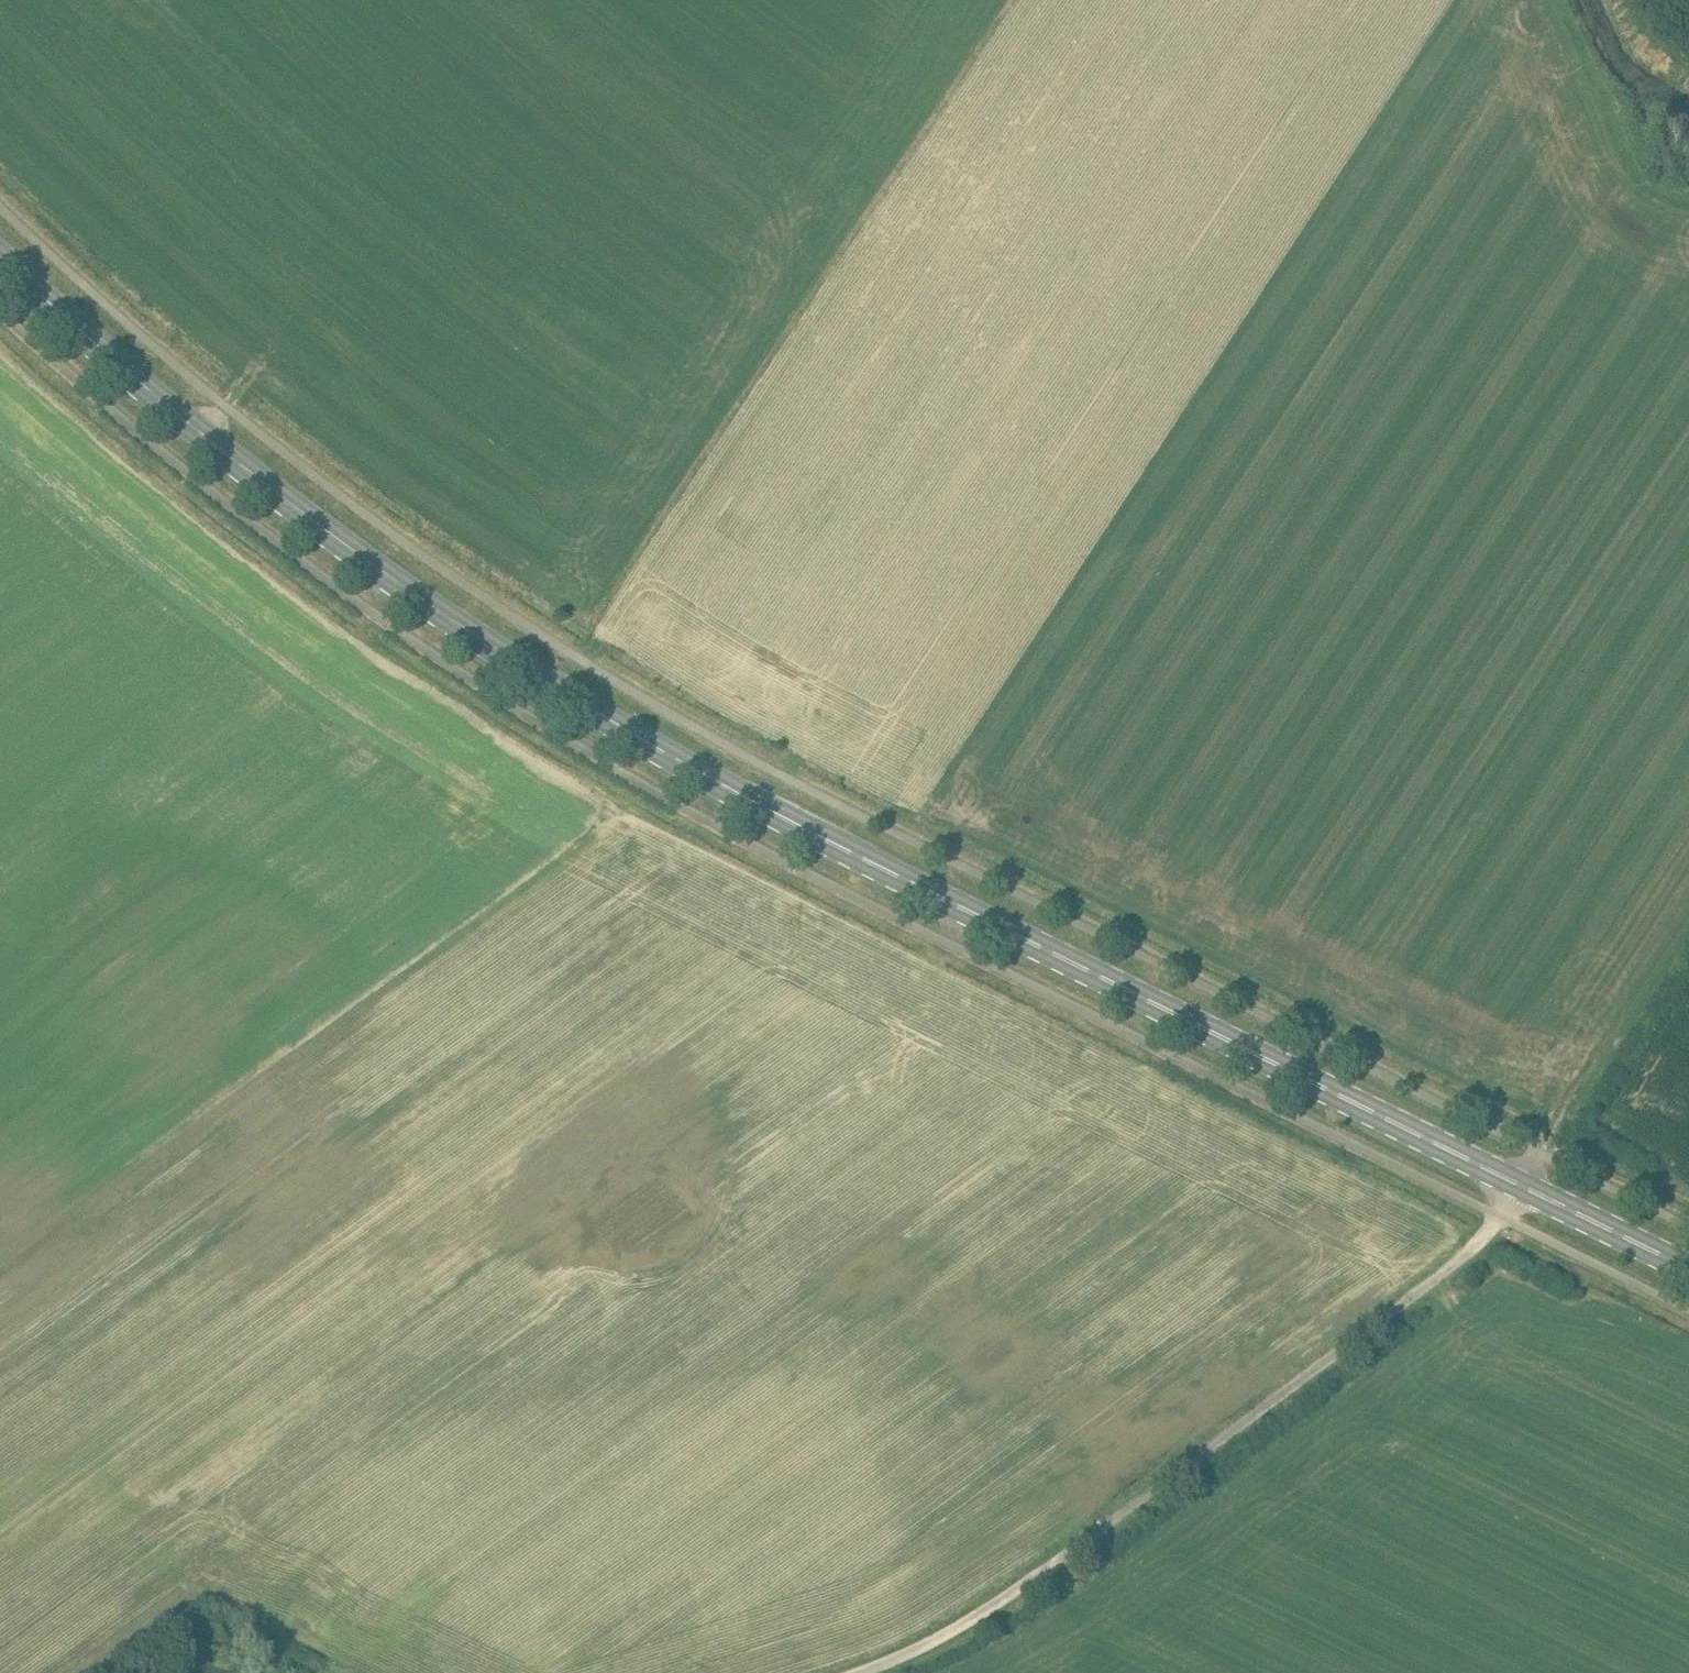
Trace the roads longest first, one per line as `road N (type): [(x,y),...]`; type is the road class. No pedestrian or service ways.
road 1 (primary): [(1688,1269),(797,826),(640,740),(366,562),(102,351),(0,257)]
road 2 (unclassified): [(1356,1339),(992,1606),(858,1672)]

